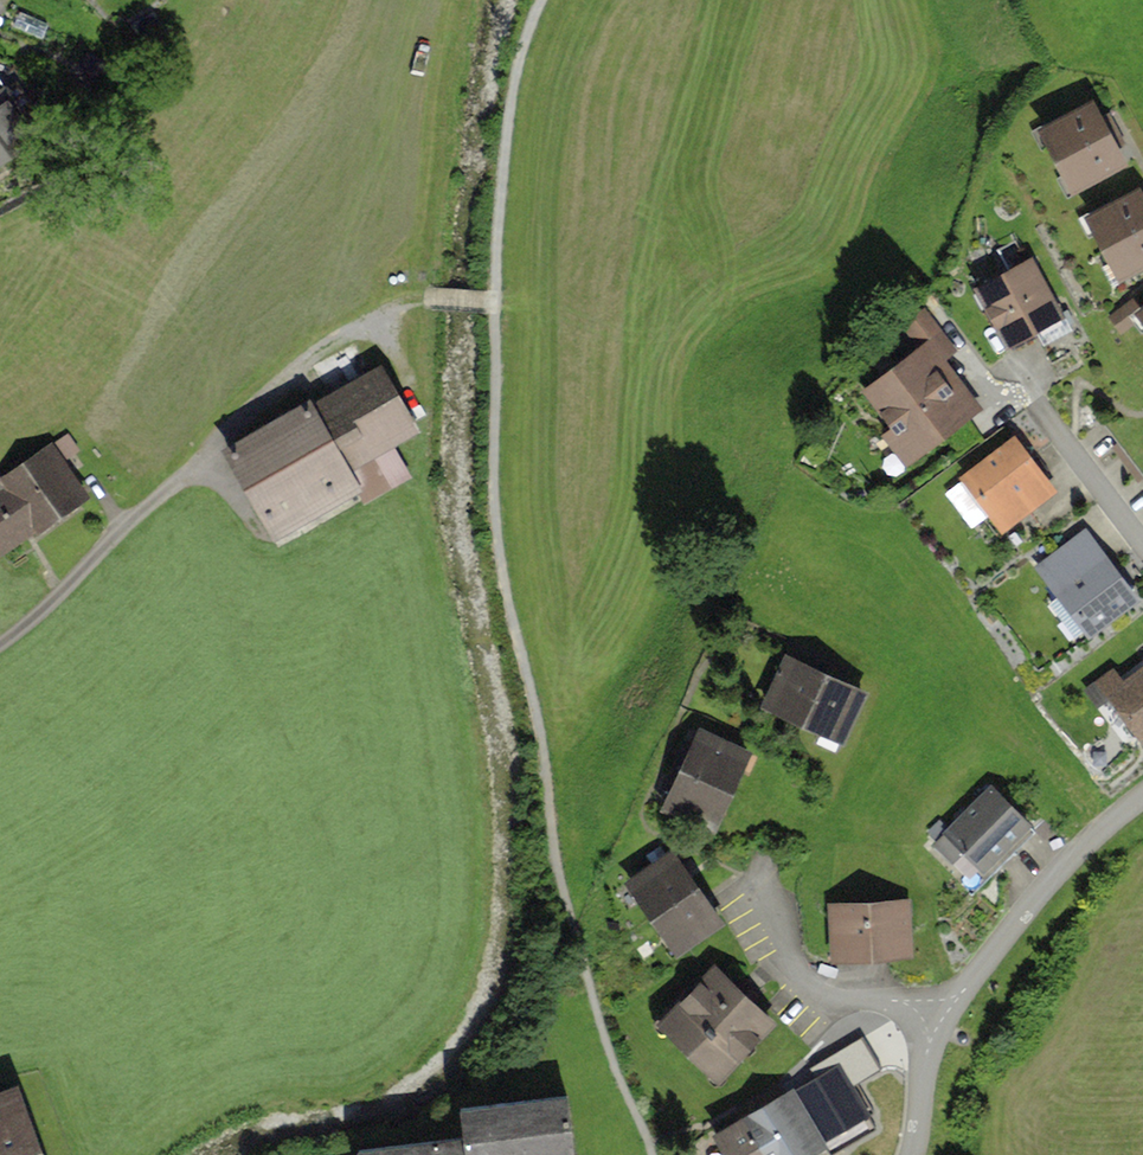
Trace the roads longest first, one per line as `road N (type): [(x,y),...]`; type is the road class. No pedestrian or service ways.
road 1 (residential): [(930,1012),(1068,864),(1142,802)]
road 2 (residential): [(930,1012),(822,1002),(789,970),(774,882)]
road 3 (residential): [(1142,541),(1047,421)]
road 4 (track): [(497,301),(425,299),(360,330)]
road 5 (residential): [(913,1154),(930,1012)]

